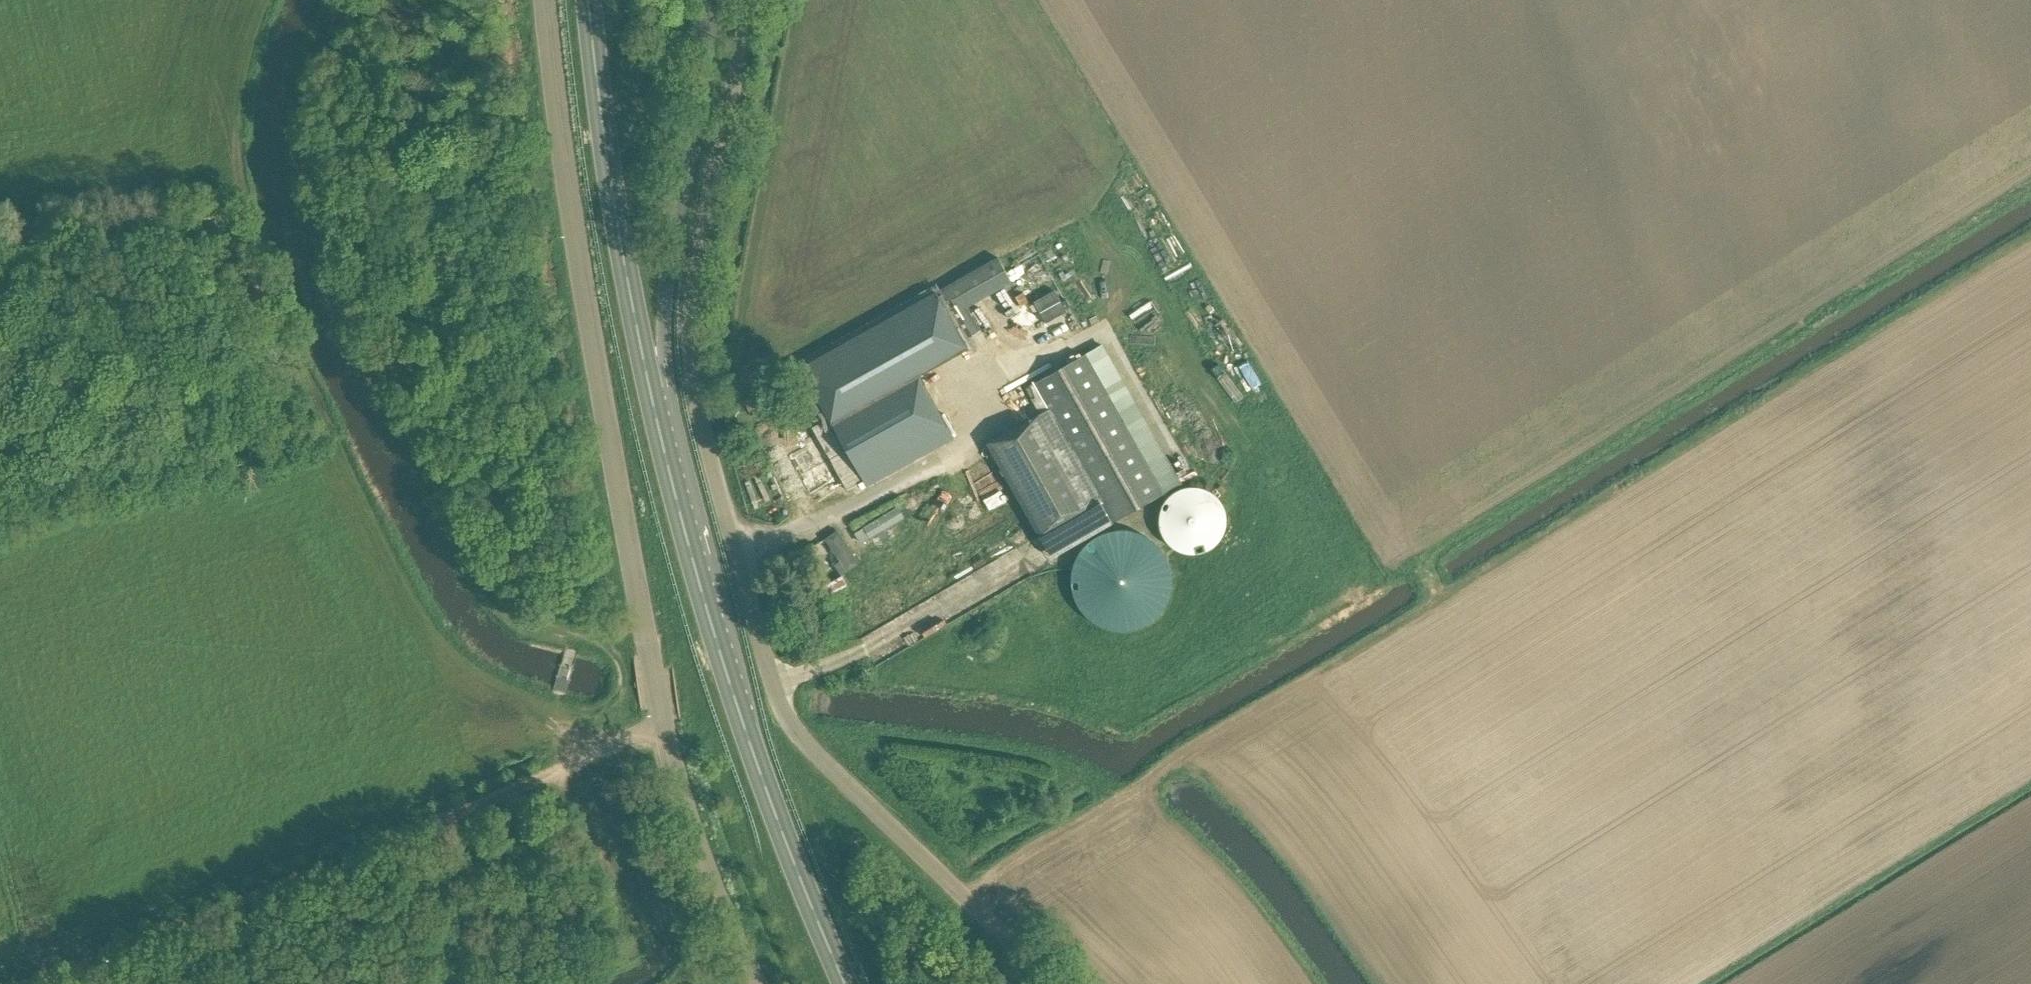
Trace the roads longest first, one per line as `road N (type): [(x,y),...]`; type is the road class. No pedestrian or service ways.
road 1 (unclassified): [(1051,983),(814,752),(776,694),(756,638),(712,476),(690,333),(751,0)]
road 2 (trunk): [(845,983),(713,629),(658,424),(625,264),(588,0)]
road 3 (unclassified): [(759,983),(676,773),(648,643),(547,0)]
road 4 (track): [(564,766),(30,983)]

